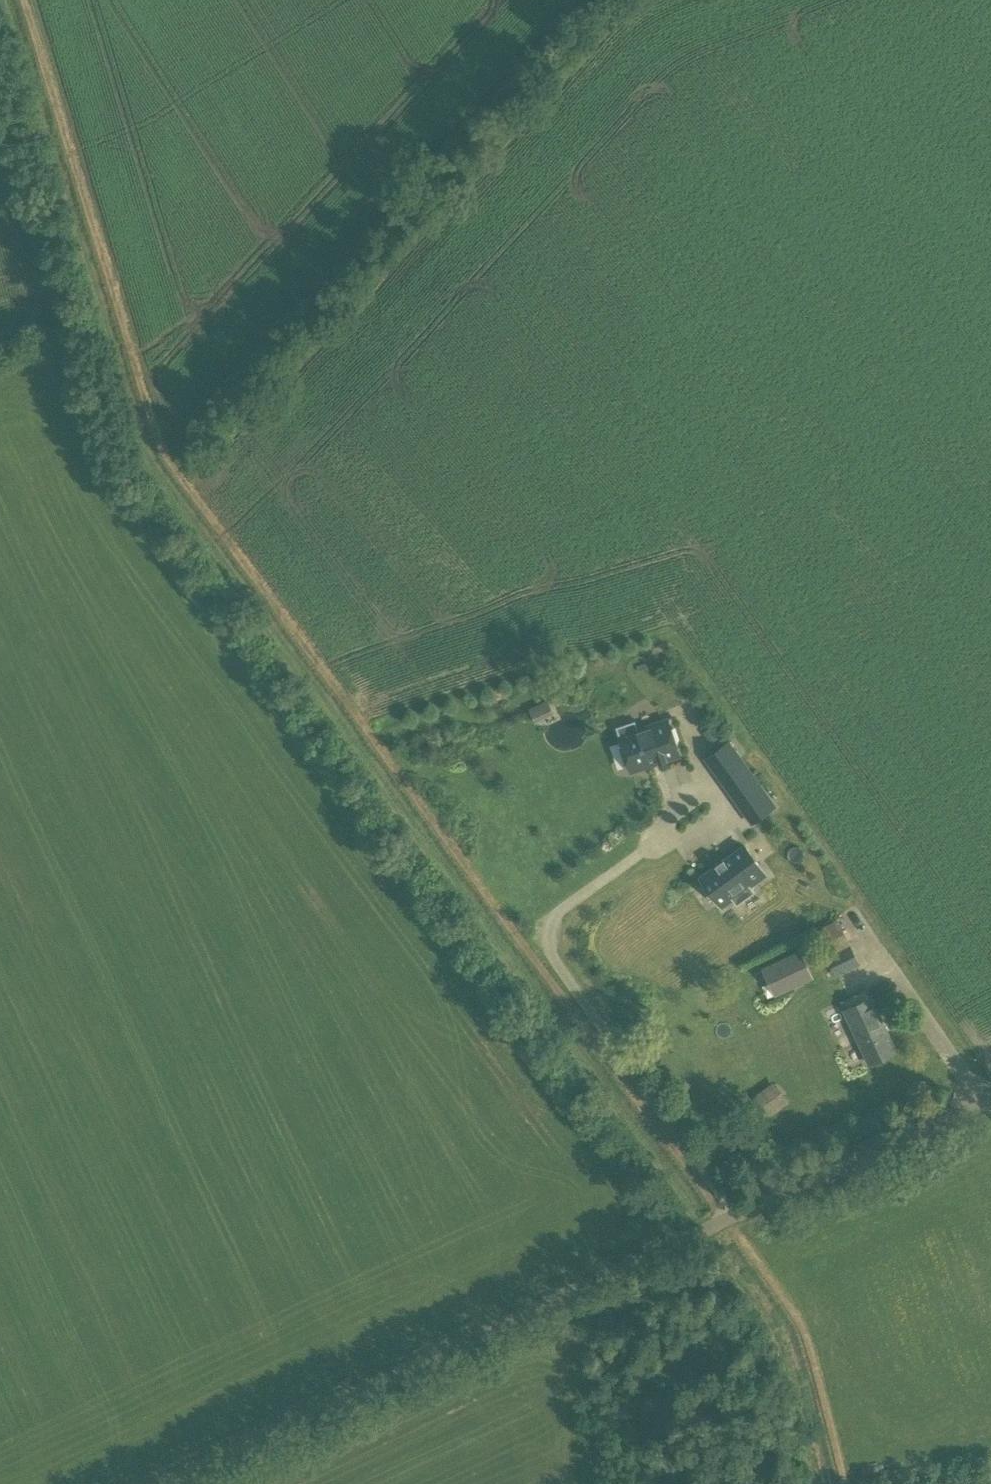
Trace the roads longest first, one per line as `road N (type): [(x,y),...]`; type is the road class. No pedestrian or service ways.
road 1 (unclassified): [(168,1483),(990,1095)]

